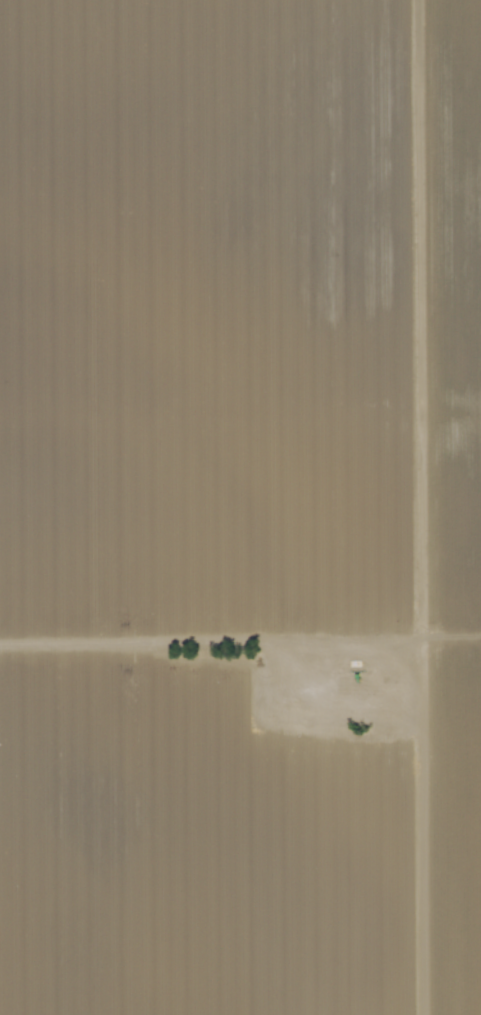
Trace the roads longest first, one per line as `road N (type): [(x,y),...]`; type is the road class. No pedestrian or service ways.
road 1 (track): [(0,652),(383,648),(419,667),(426,685),(427,1014)]

